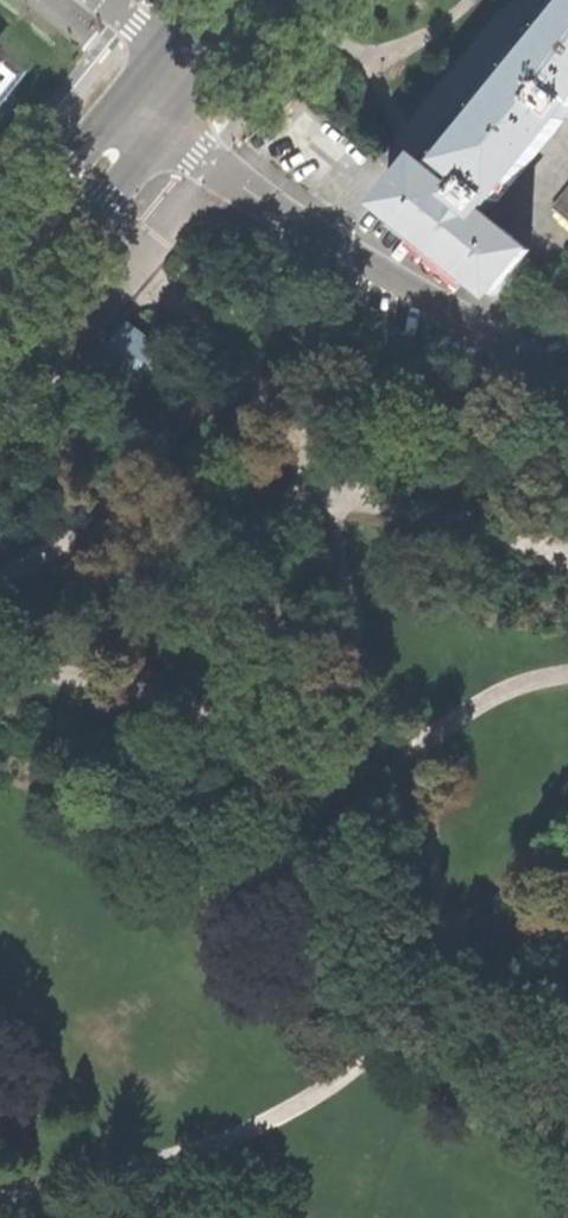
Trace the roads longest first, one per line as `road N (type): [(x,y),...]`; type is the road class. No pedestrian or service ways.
road 1 (unclassified): [(567,408),(317,250),(141,117)]
road 2 (secondary): [(141,117),(0,284)]
road 3 (residential): [(0,393),(115,249)]

